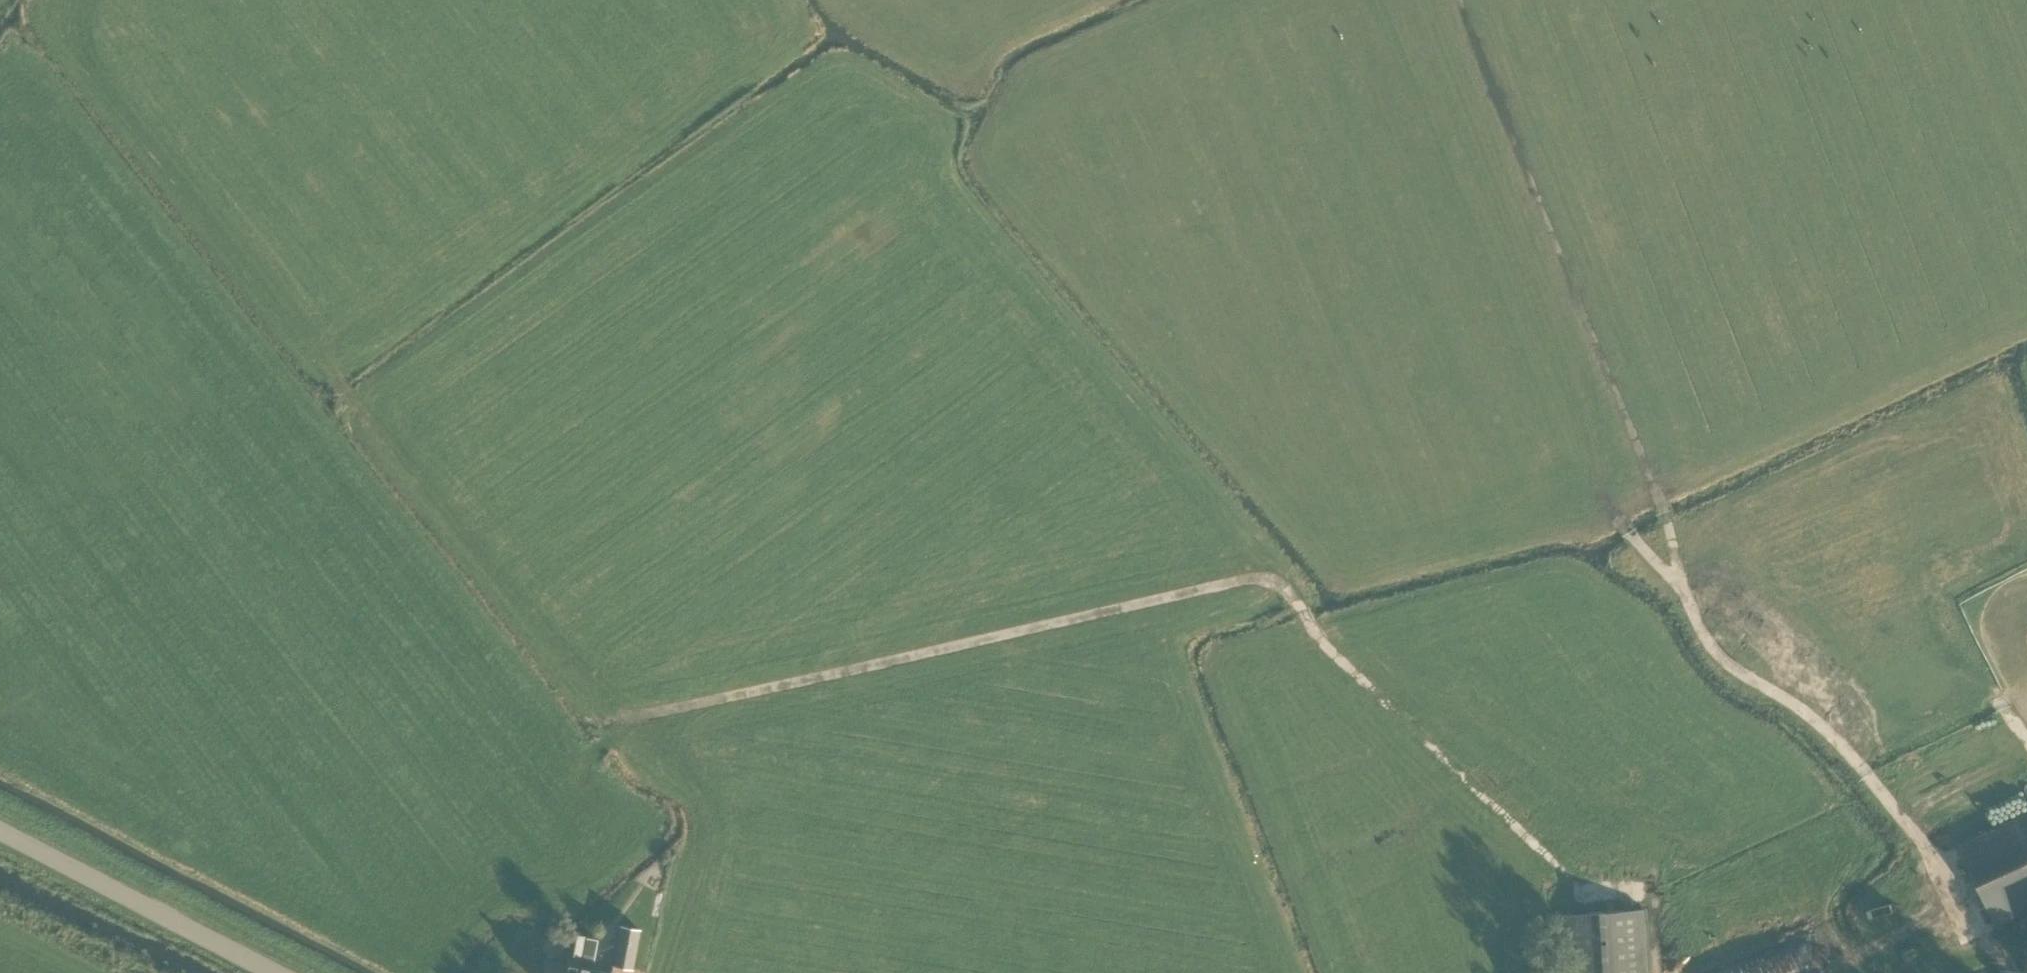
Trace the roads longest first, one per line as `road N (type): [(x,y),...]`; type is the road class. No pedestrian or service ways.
road 1 (tertiary): [(0,833),(278,972)]

